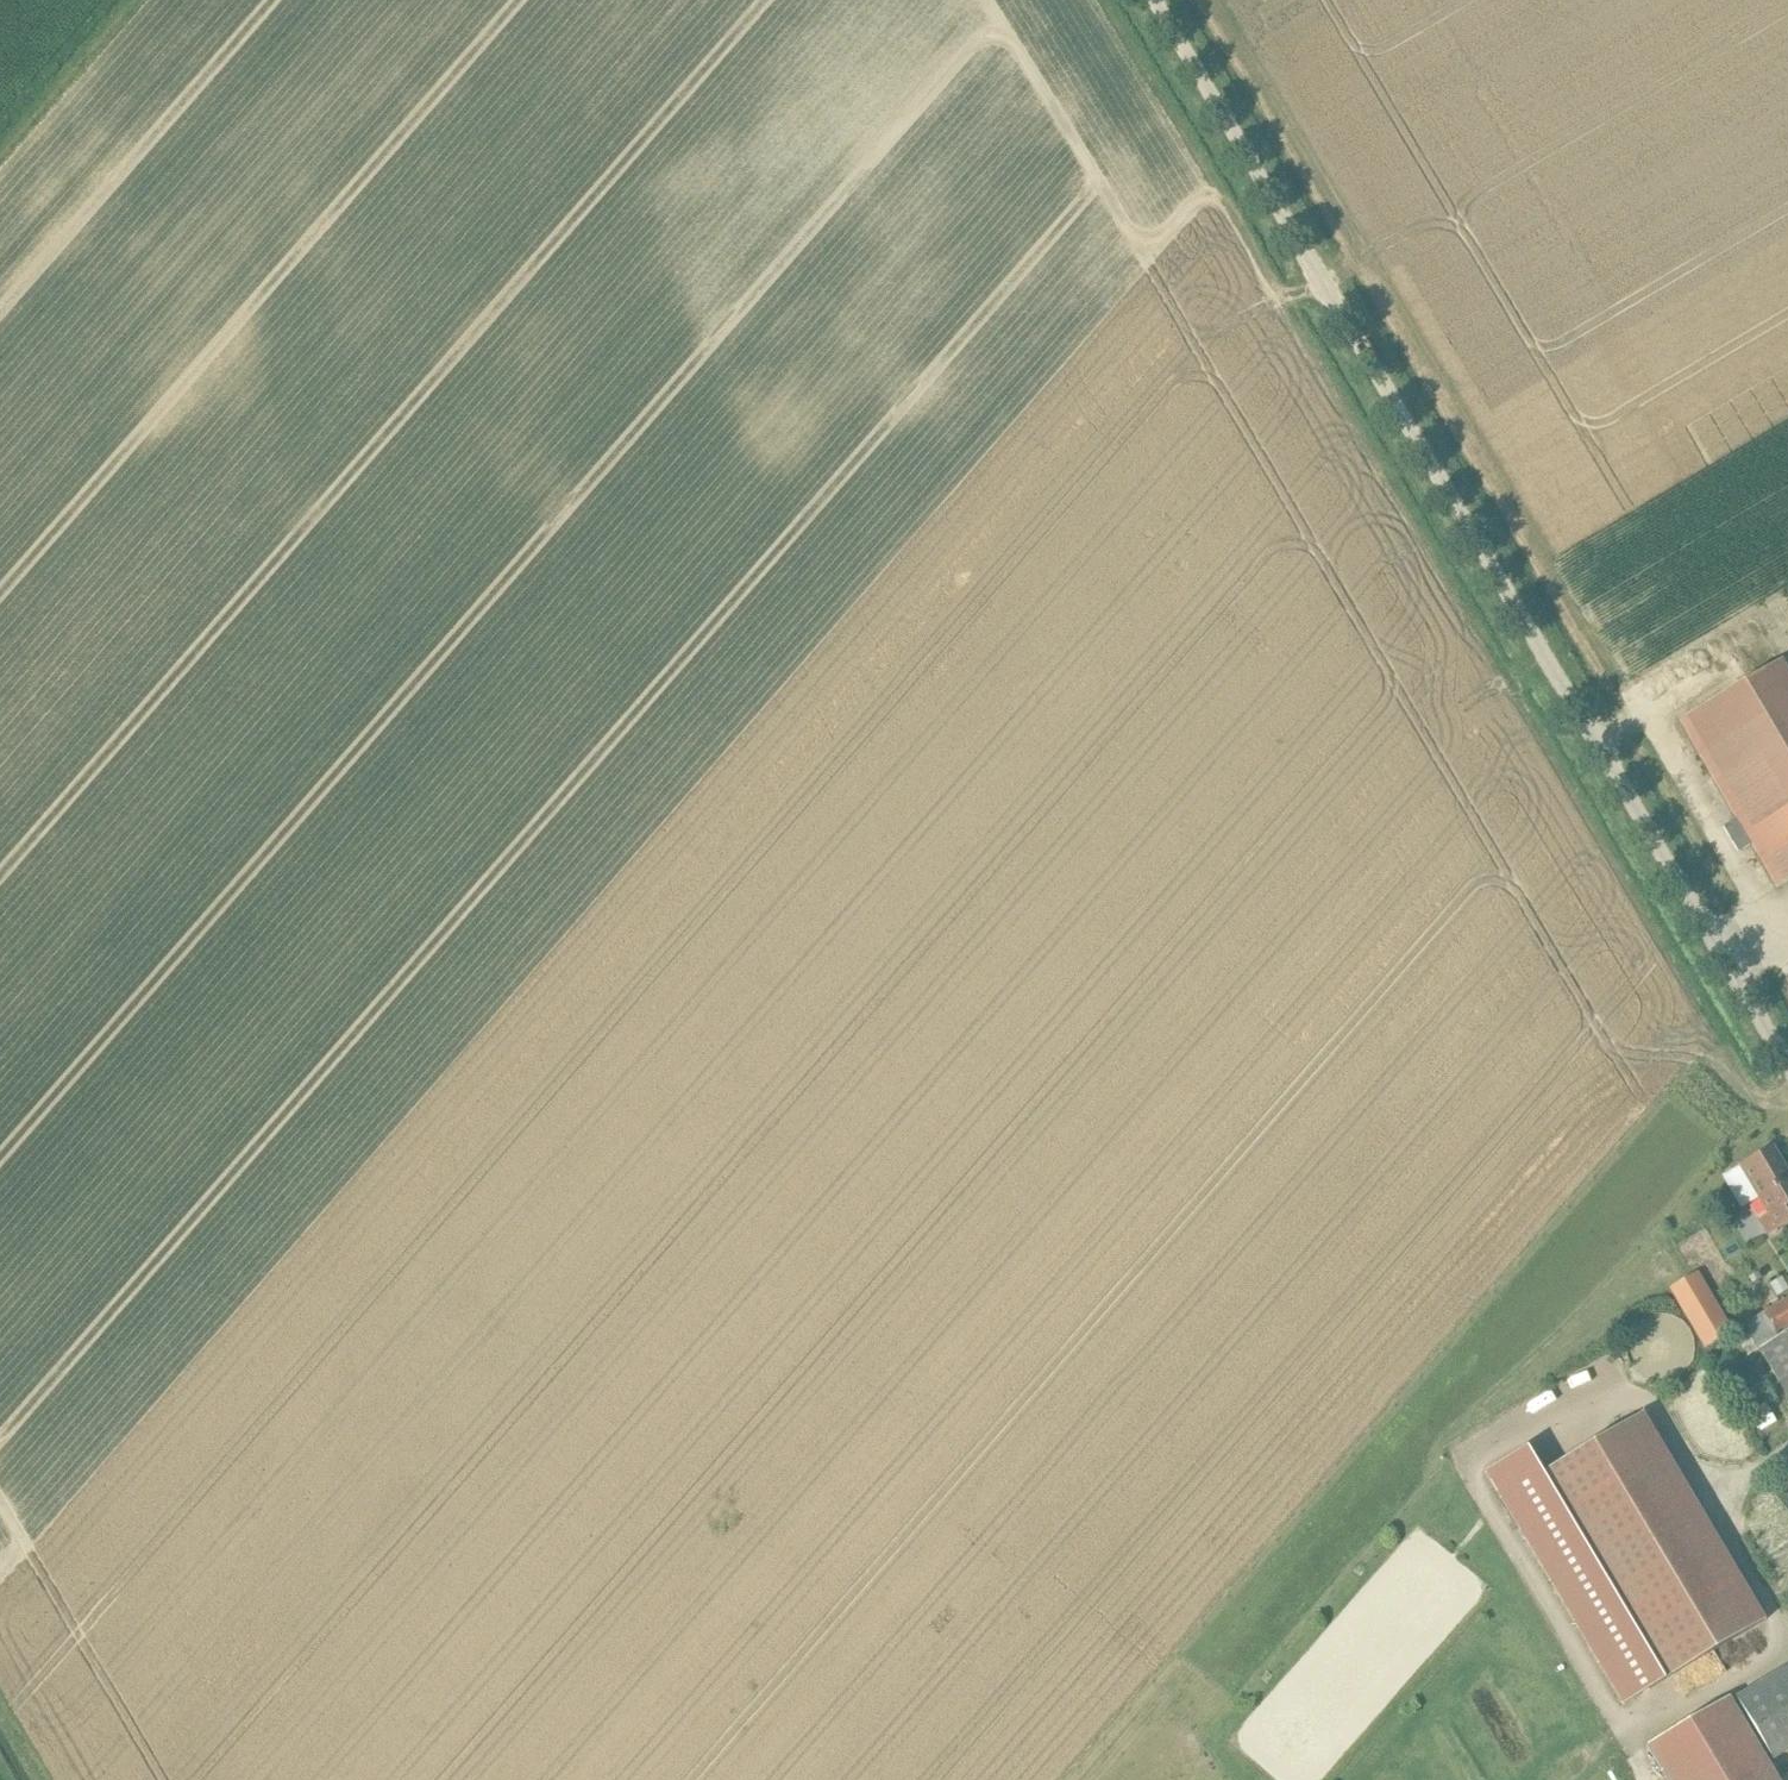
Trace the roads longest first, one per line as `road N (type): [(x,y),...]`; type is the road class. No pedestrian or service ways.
road 1 (unclassified): [(1787,1068),(1149,0)]

